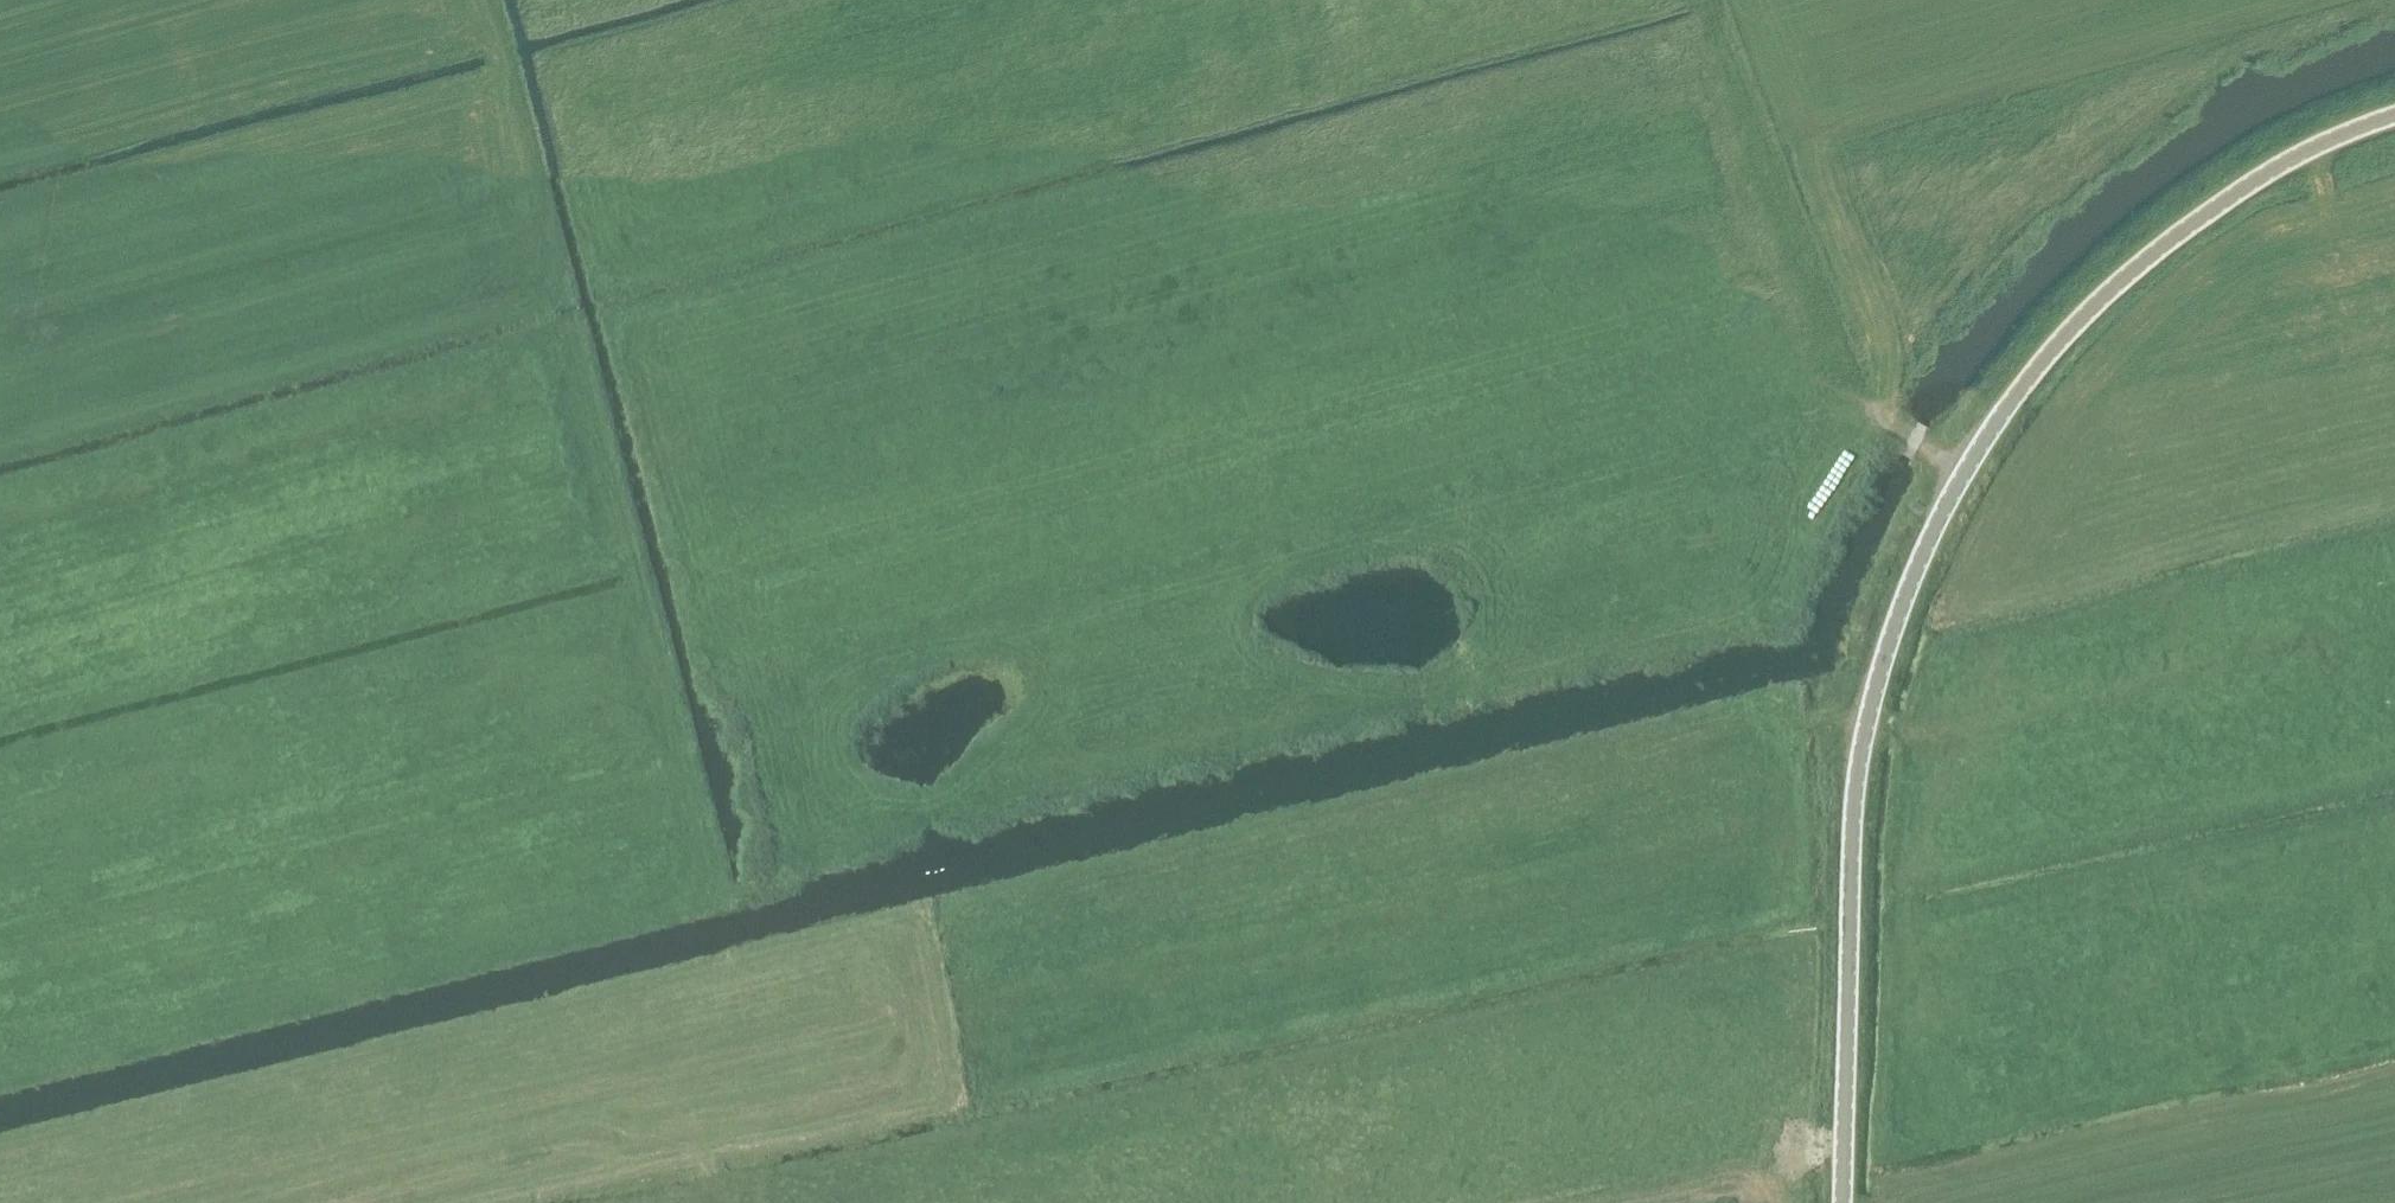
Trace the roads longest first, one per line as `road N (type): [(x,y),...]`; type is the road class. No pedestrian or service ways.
road 1 (unclassified): [(1842,1202),(1851,822),(1868,716),(1895,625),(1950,500),(2049,350),(2105,293),(2278,166),(2394,117)]

